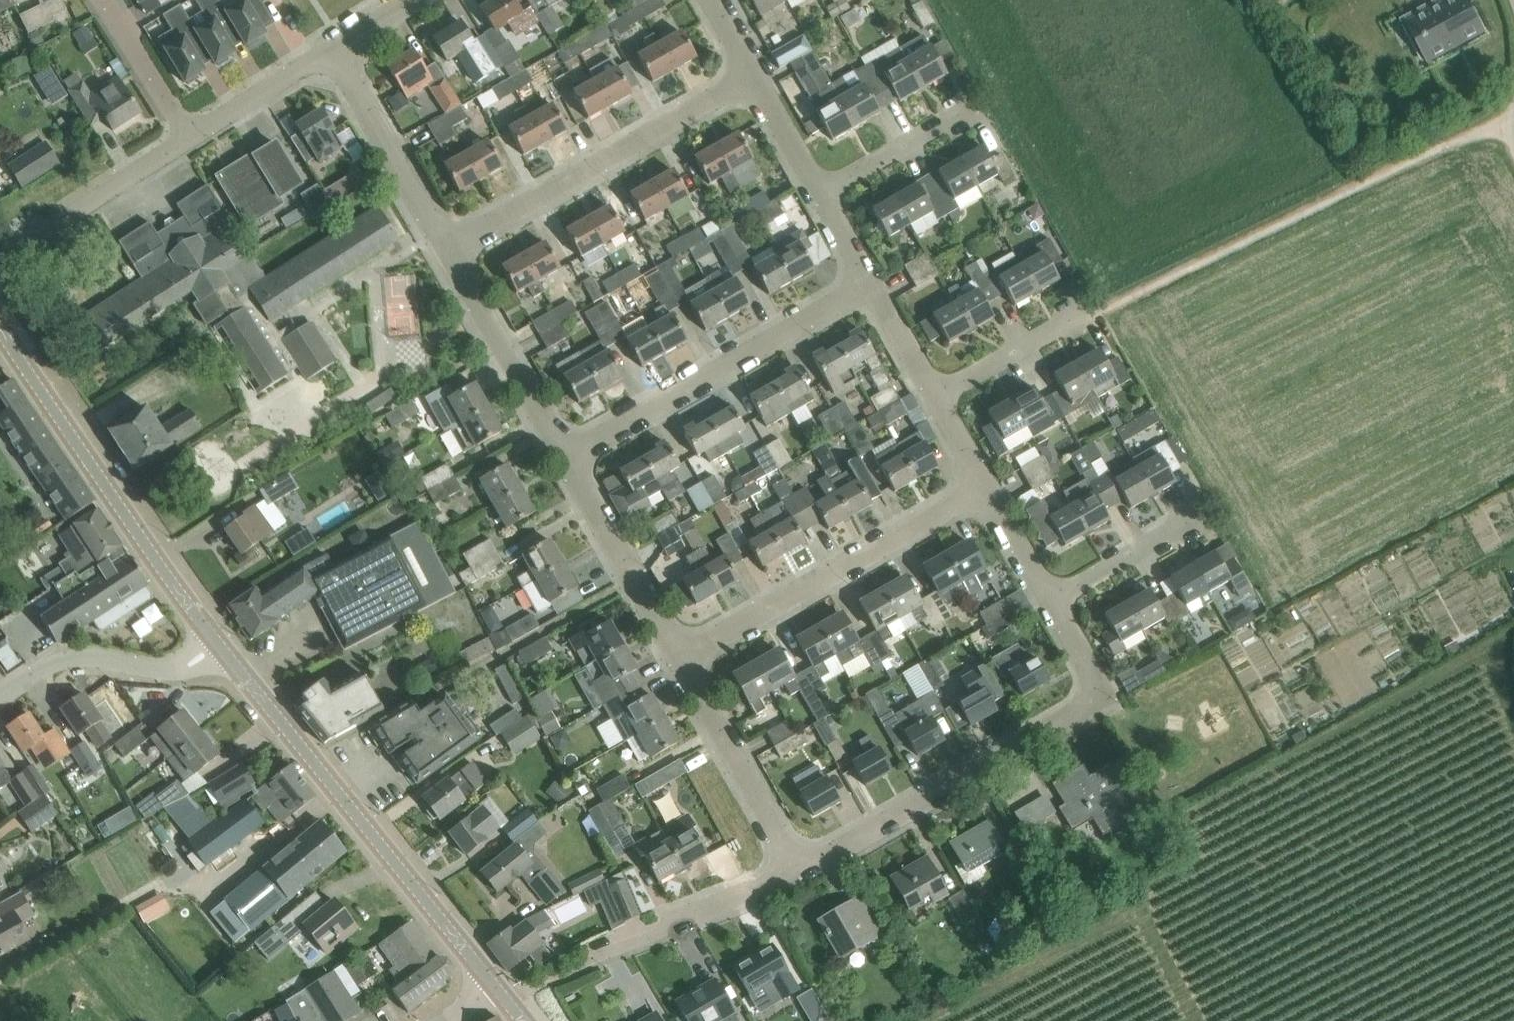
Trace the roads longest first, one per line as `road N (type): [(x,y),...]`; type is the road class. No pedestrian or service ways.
road 1 (track): [(1085,315),(1513,120)]
road 2 (residential): [(798,873),(1091,706),(1093,680),(1054,607)]
road 3 (secondary): [(497,992),(219,646)]
road 4 (secondary): [(219,646),(0,331)]
road 5 (residential): [(446,252),(753,65)]
road 6 (residential): [(565,457),(871,281)]
road 7 (residential): [(679,660),(983,487)]
road 8 (residential): [(798,873),(679,660)]
road 9 (residential): [(565,457),(446,252)]
road 10 (residential): [(0,696),(68,658),(165,669),(185,668),(219,646)]
road 11 (residential): [(679,660),(565,457)]
road 12 (residential): [(0,259),(194,135)]
road 13 (residential): [(446,252),(337,52)]
road 14 (residential): [(604,960),(798,873)]
road 15 (residential): [(821,193),(974,108)]
road 16 (residential): [(936,396),(1085,315)]
road 17 (residential): [(1054,607),(1195,520)]
road 18 (residential): [(194,135),(337,52)]
road 19 (residential): [(194,135),(106,0)]
road 20 (residential): [(753,65),(821,193)]
road 21 (residential): [(983,487),(1054,607)]
road 22 (residential): [(871,281),(936,396)]

